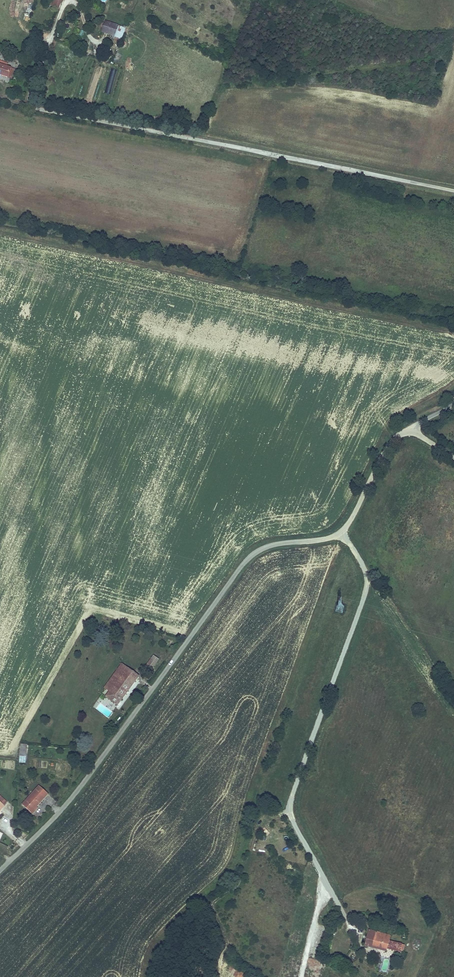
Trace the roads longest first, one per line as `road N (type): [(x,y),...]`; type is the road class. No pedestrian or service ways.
road 1 (tertiary): [(411,432),(391,441),(342,532),(275,544),(247,560),(82,785),(0,871)]

